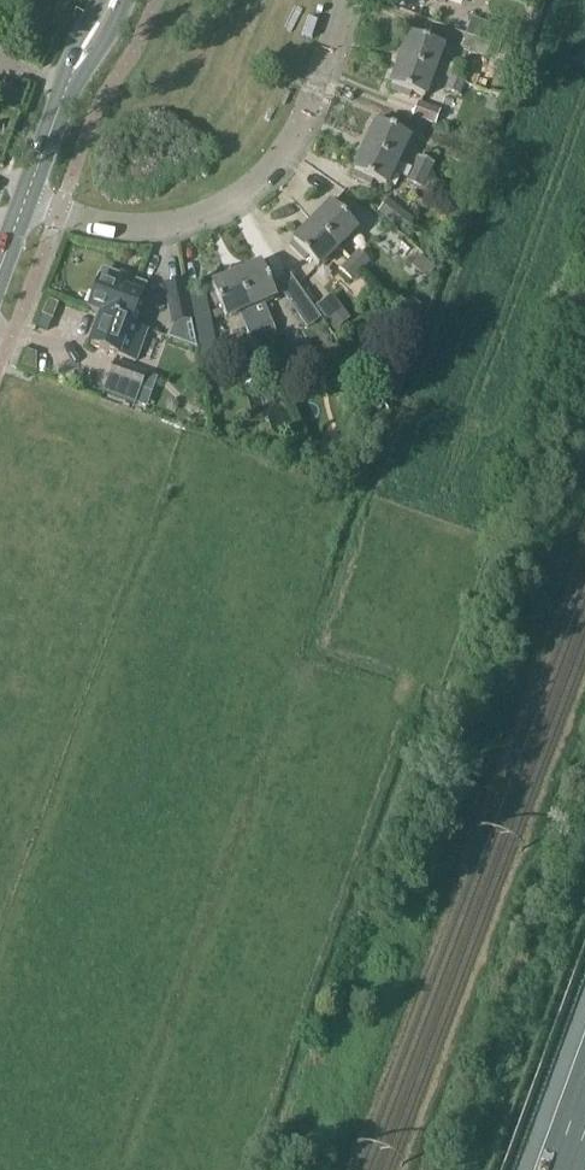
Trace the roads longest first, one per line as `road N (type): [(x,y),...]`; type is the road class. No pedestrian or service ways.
road 1 (residential): [(26,199),(103,222),(155,225),(248,189),(289,145),(345,0)]
road 2 (secondary): [(26,199),(76,69),(117,0)]

